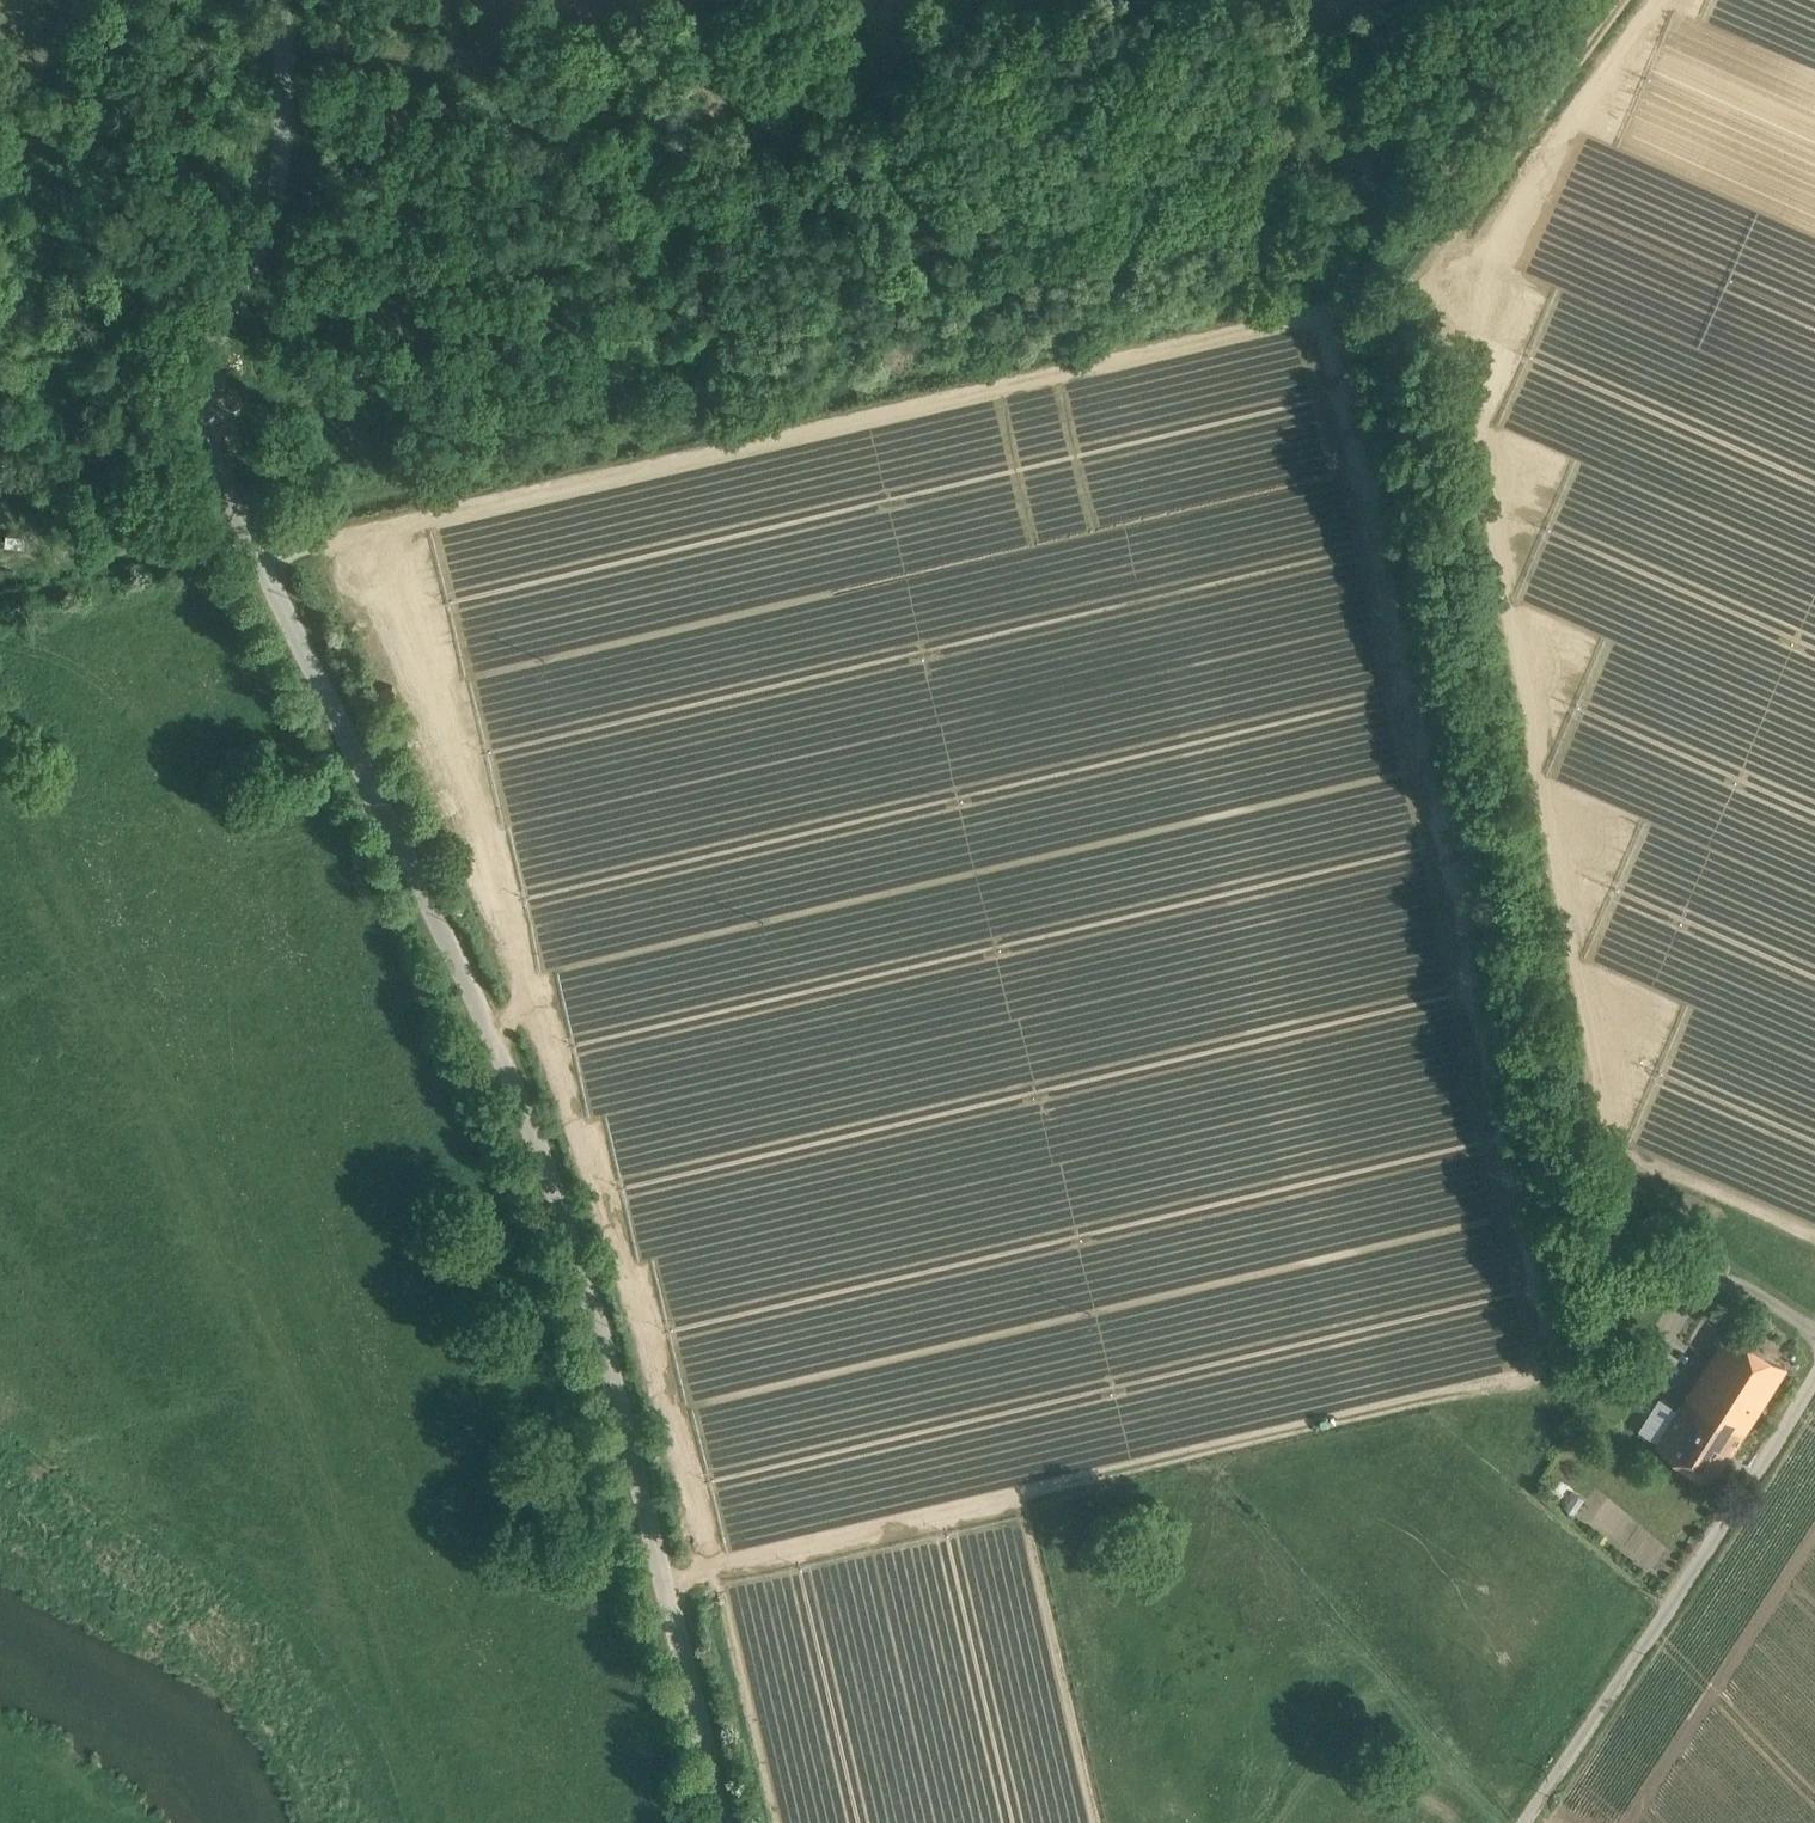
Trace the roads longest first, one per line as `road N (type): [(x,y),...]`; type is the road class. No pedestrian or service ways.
road 1 (unclassified): [(729,1822),(625,1408),(527,1112),(250,534)]
road 2 (unclassified): [(1814,1387),(1519,1822)]

